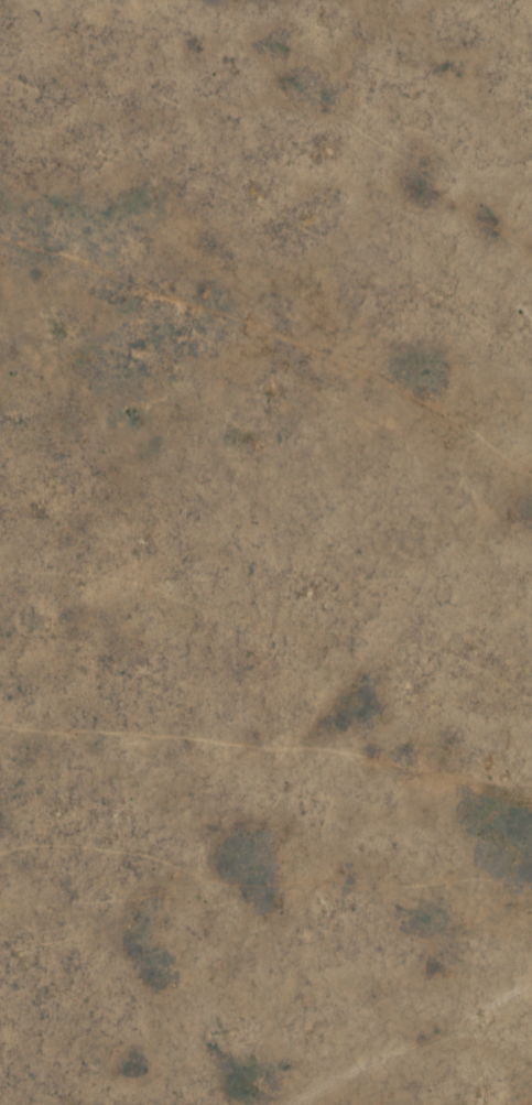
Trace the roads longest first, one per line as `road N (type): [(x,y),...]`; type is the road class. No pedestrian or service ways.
road 1 (track): [(459,0),(0,715)]

